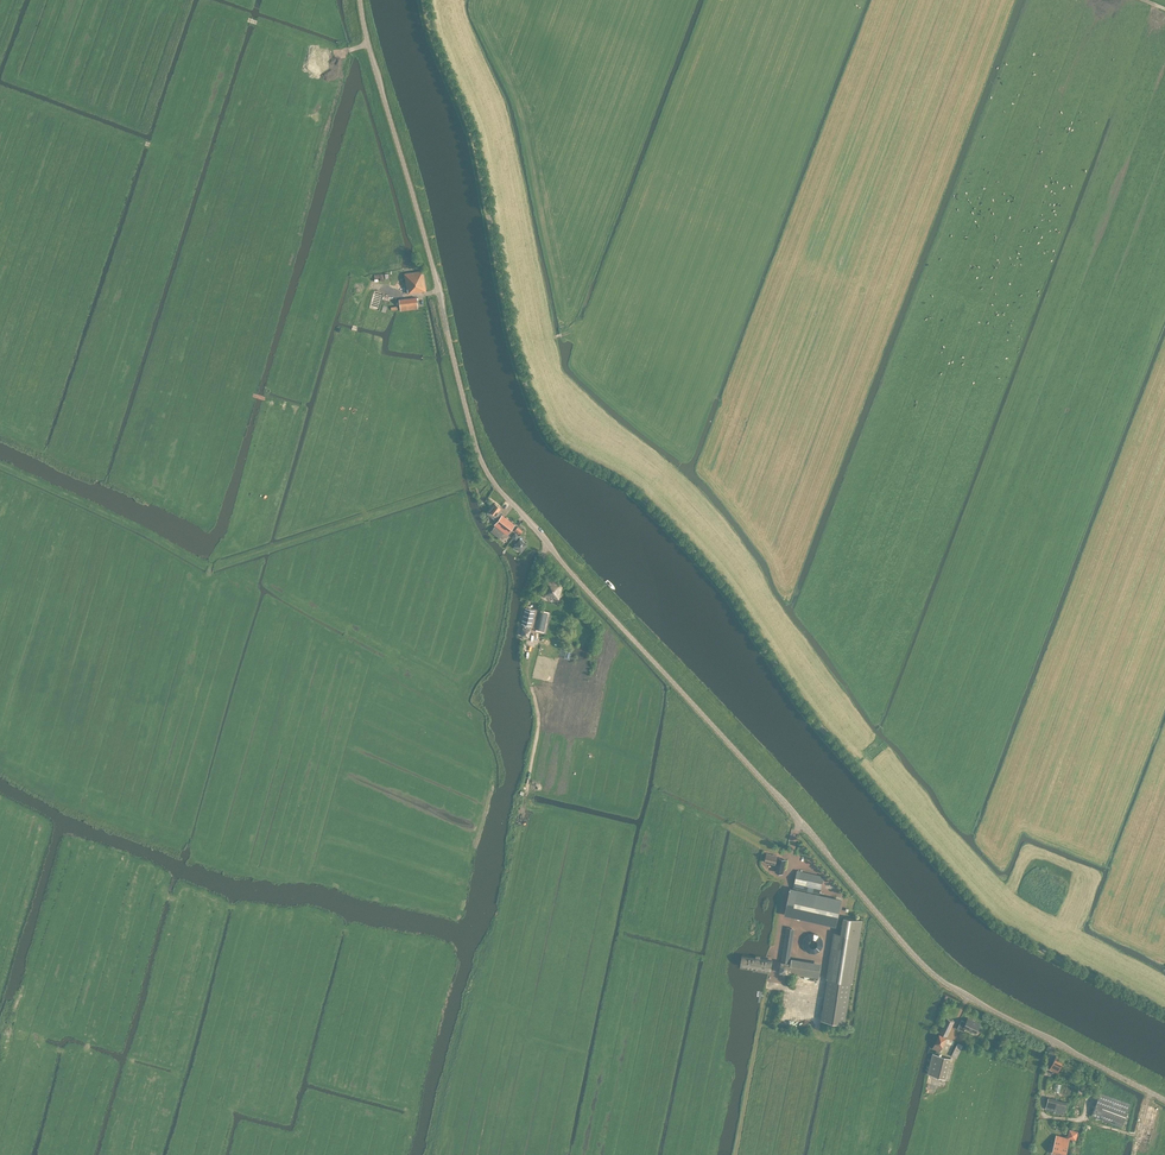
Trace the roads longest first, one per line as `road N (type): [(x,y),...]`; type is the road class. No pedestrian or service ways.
road 1 (tertiary): [(1164,1100),(933,974),(498,489),(470,425),(359,0)]
road 2 (track): [(1164,999),(1005,912),(813,694),(733,576),(645,480),(562,431),(525,336),(488,136),(441,0)]
road 3 (track): [(1047,1118),(1134,1137),(1151,1092)]

